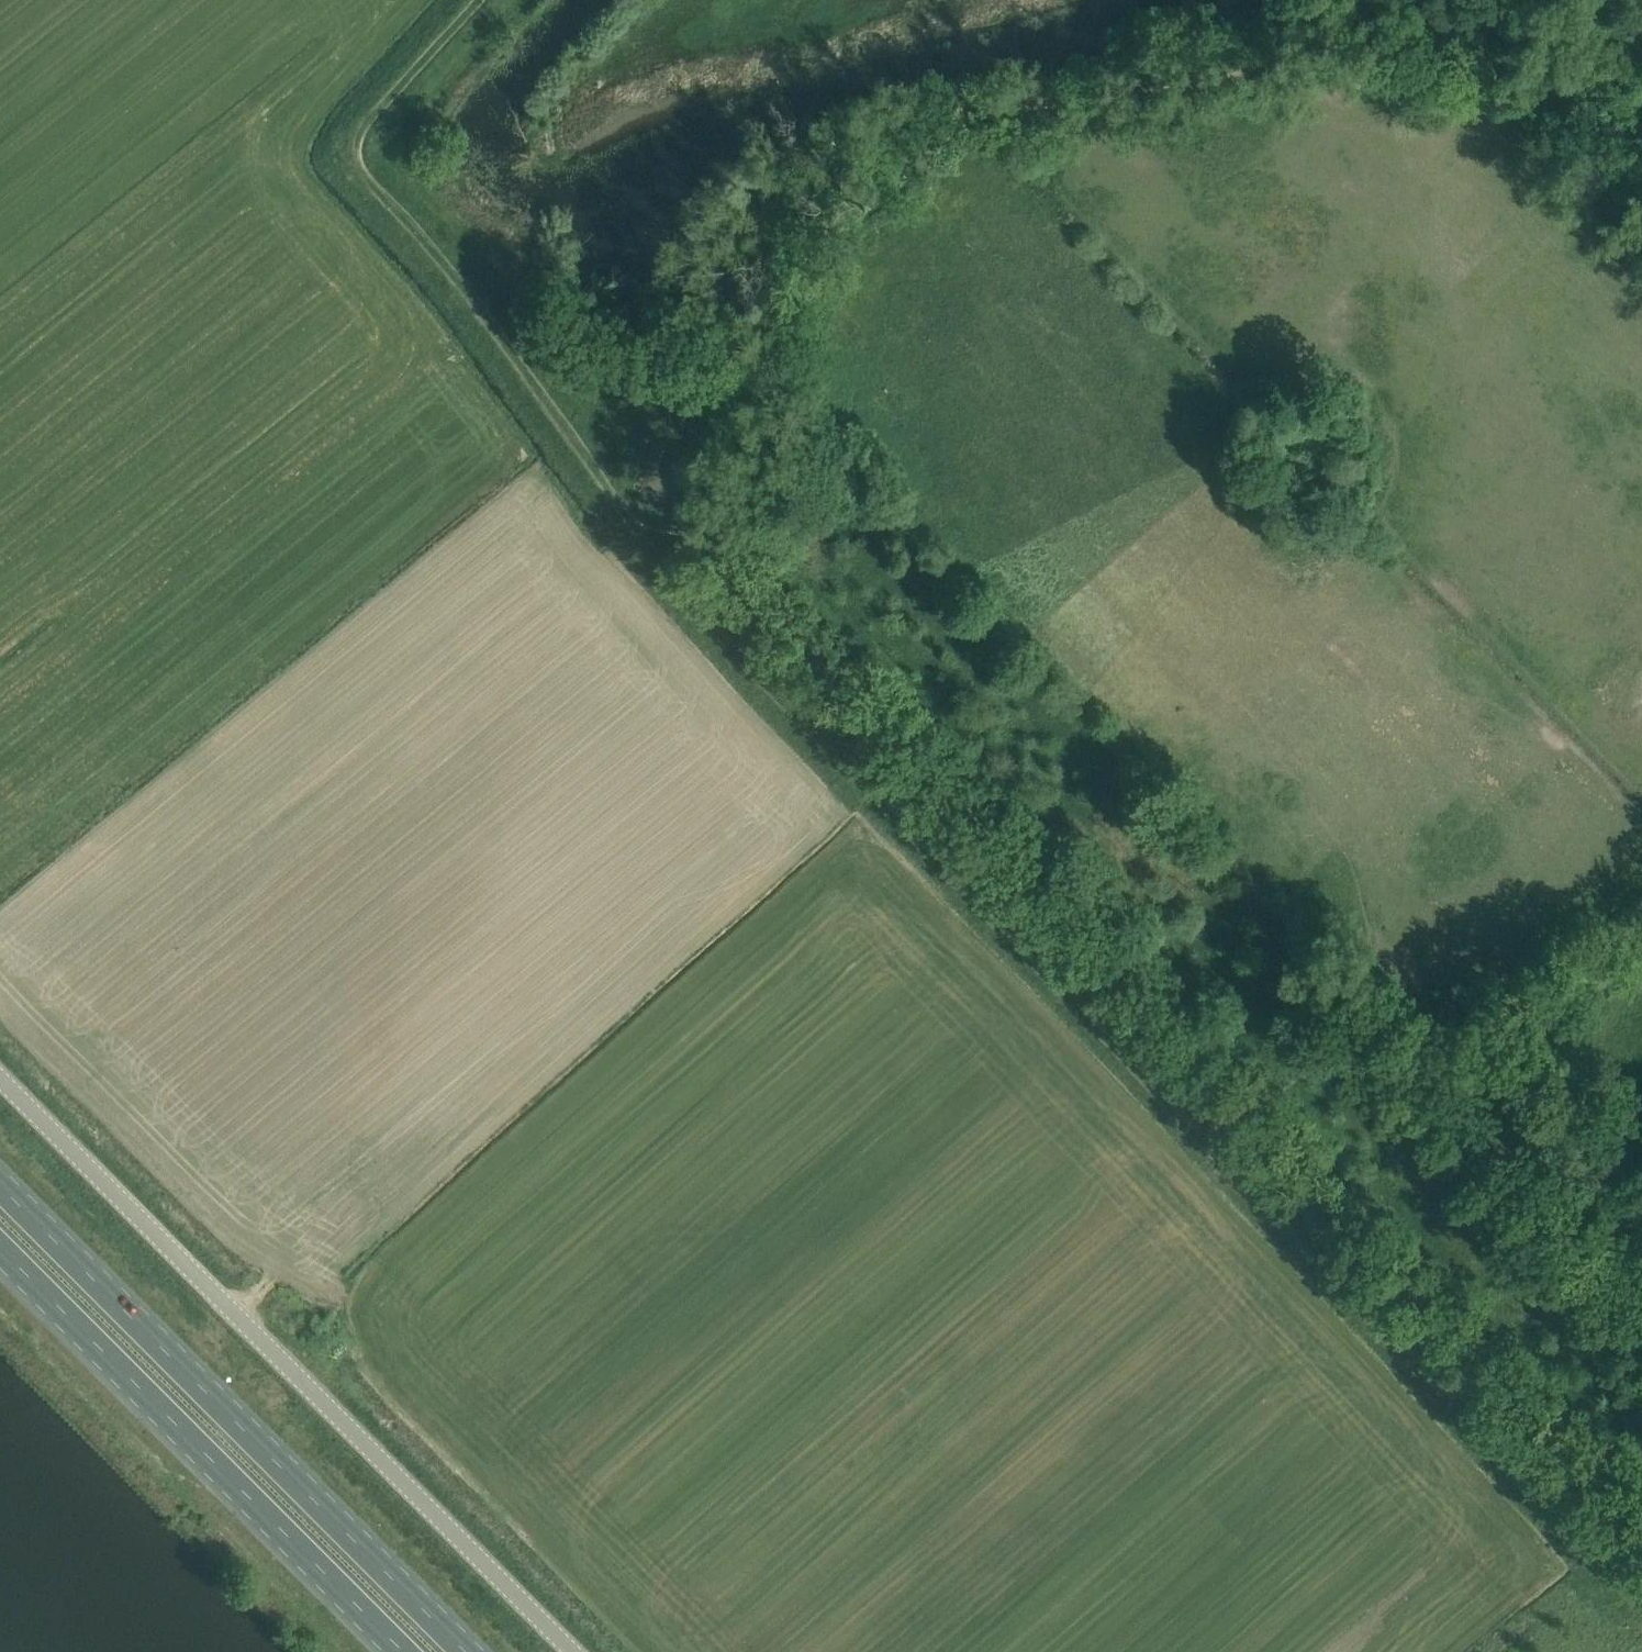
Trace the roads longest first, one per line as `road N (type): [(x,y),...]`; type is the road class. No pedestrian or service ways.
road 1 (unclassified): [(571,1651),(0,1079)]
road 2 (trunk): [(468,1651),(0,1183)]
road 3 (trunk): [(0,1253),(398,1651)]

